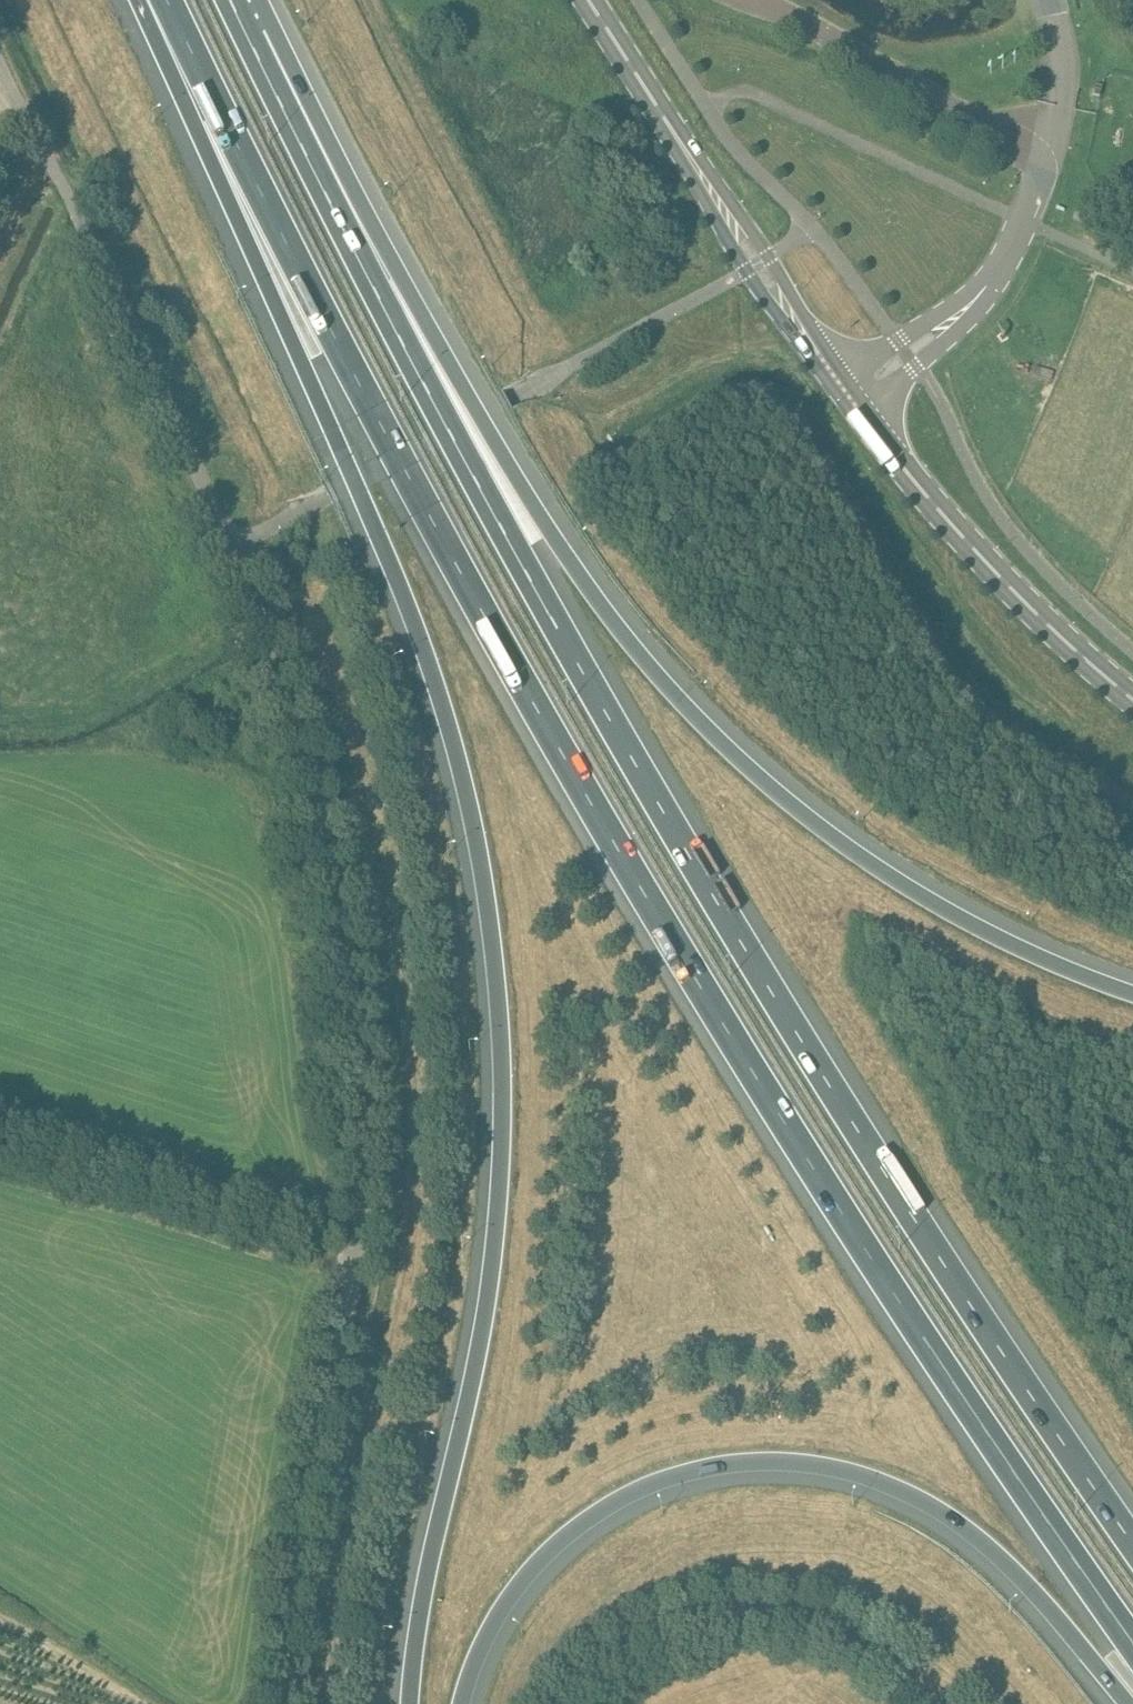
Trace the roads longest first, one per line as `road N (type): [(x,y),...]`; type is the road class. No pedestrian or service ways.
road 1 (motorway): [(168,0),(385,429),(689,971),(924,1338),(1132,1637)]
road 2 (motorway): [(162,0),(208,155),(420,643),(485,905),(496,999),(496,1205),(484,1304),(417,1620),(409,1703)]
road 3 (motorway): [(1132,1545),(888,1176),(557,628),(250,38)]
road 4 (unclassified): [(293,1703),(297,1621),(364,1220),(360,869),(332,766),(241,546),(0,54)]
road 5 (motorway): [(1132,993),(1002,938),(860,855),(756,772),(653,668),(550,528),(328,134),(250,38)]
road 6 (tertiary): [(1132,695),(1083,657),(857,402),(758,264),(597,0)]
road 7 (motorway): [(464,1703),(510,1594),(589,1518),(700,1468),(784,1461),(868,1476),(940,1510),(1031,1591),(1129,1703)]

